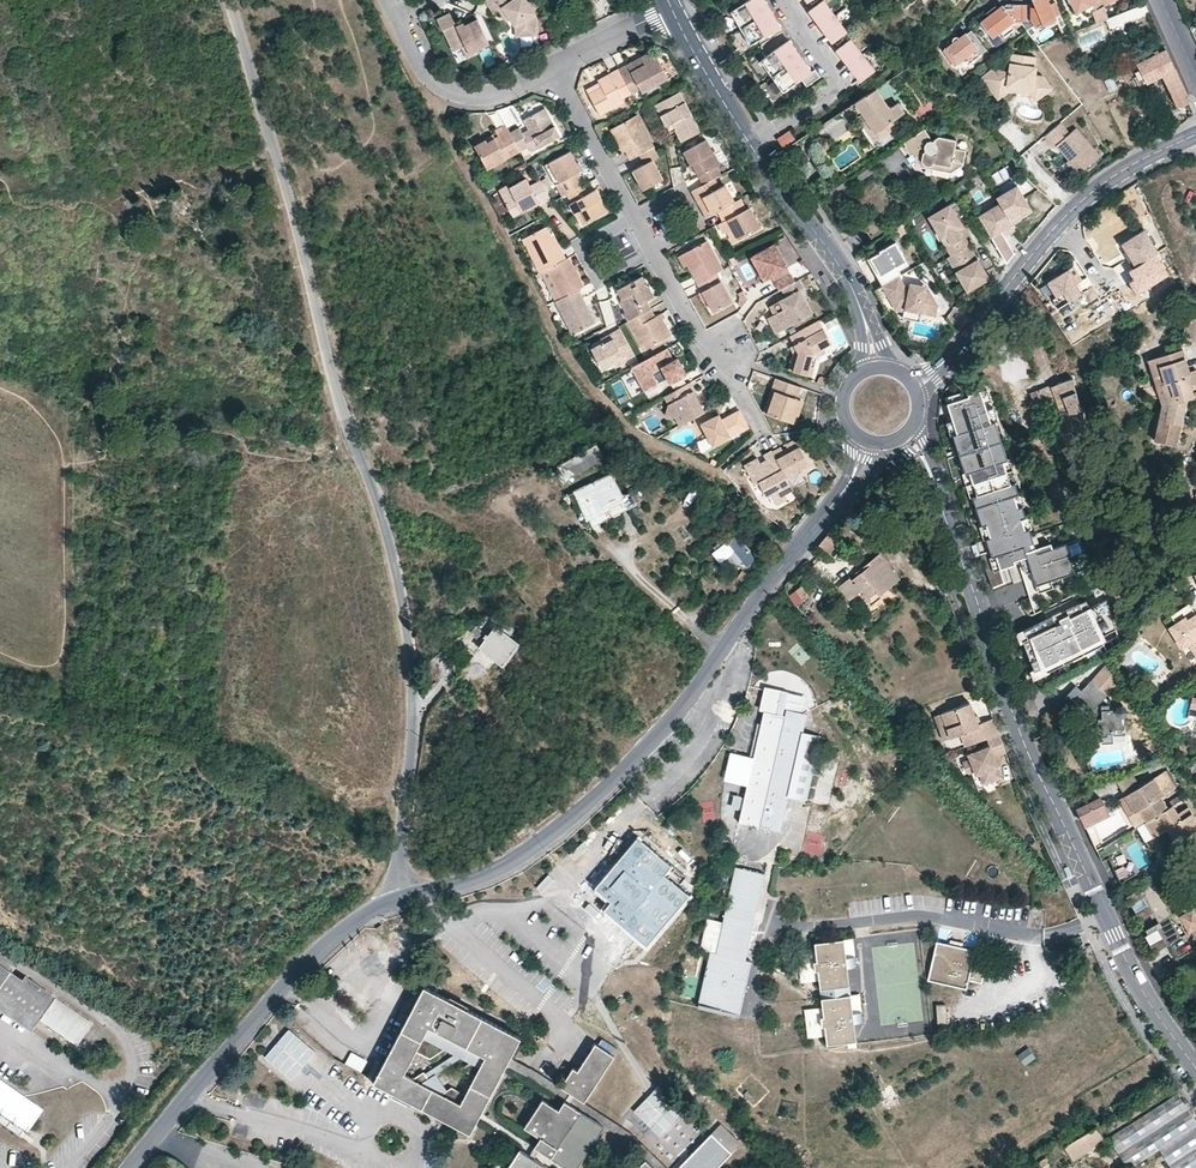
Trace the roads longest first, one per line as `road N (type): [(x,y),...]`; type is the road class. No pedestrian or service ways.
road 1 (residential): [(229,0),(340,410),(390,547),(414,702),(396,901)]
road 2 (tertiary): [(1195,1066),(1121,951),(1019,725),(921,449),(907,434)]
road 3 (residential): [(396,901),(496,871),(583,809),(668,723),(854,476)]
road 4 (residential): [(758,429),(553,66)]
road 5 (tertiary): [(917,386),(1091,194),(1195,135)]
road 6 (residential): [(158,1133),(271,998),(368,913),(396,901)]
road 7 (tertiary): [(866,322),(846,277),(750,146)]
road 8 (residential): [(396,13),(429,76),(448,92),(496,96),(553,66)]
road 9 (residential): [(789,0),(837,74),(830,91),(750,146)]
road 10 (tertiary): [(750,146),(670,9)]
road 11 (residential): [(553,66),(670,9)]

